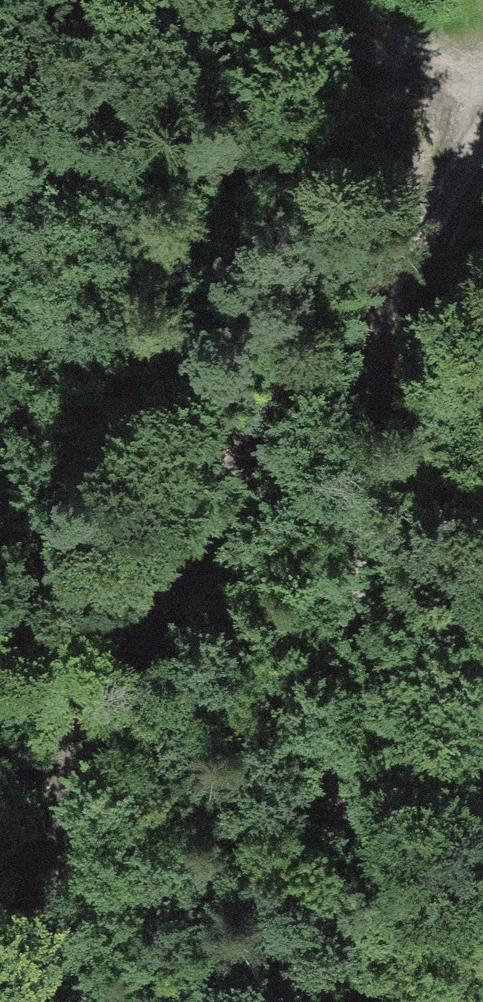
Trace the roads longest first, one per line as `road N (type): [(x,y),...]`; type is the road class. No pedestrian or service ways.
road 1 (unclassified): [(7,1001),(147,595),(265,418),(390,285),(482,142)]
road 2 (track): [(370,1001),(332,779),(338,668),(390,285)]

